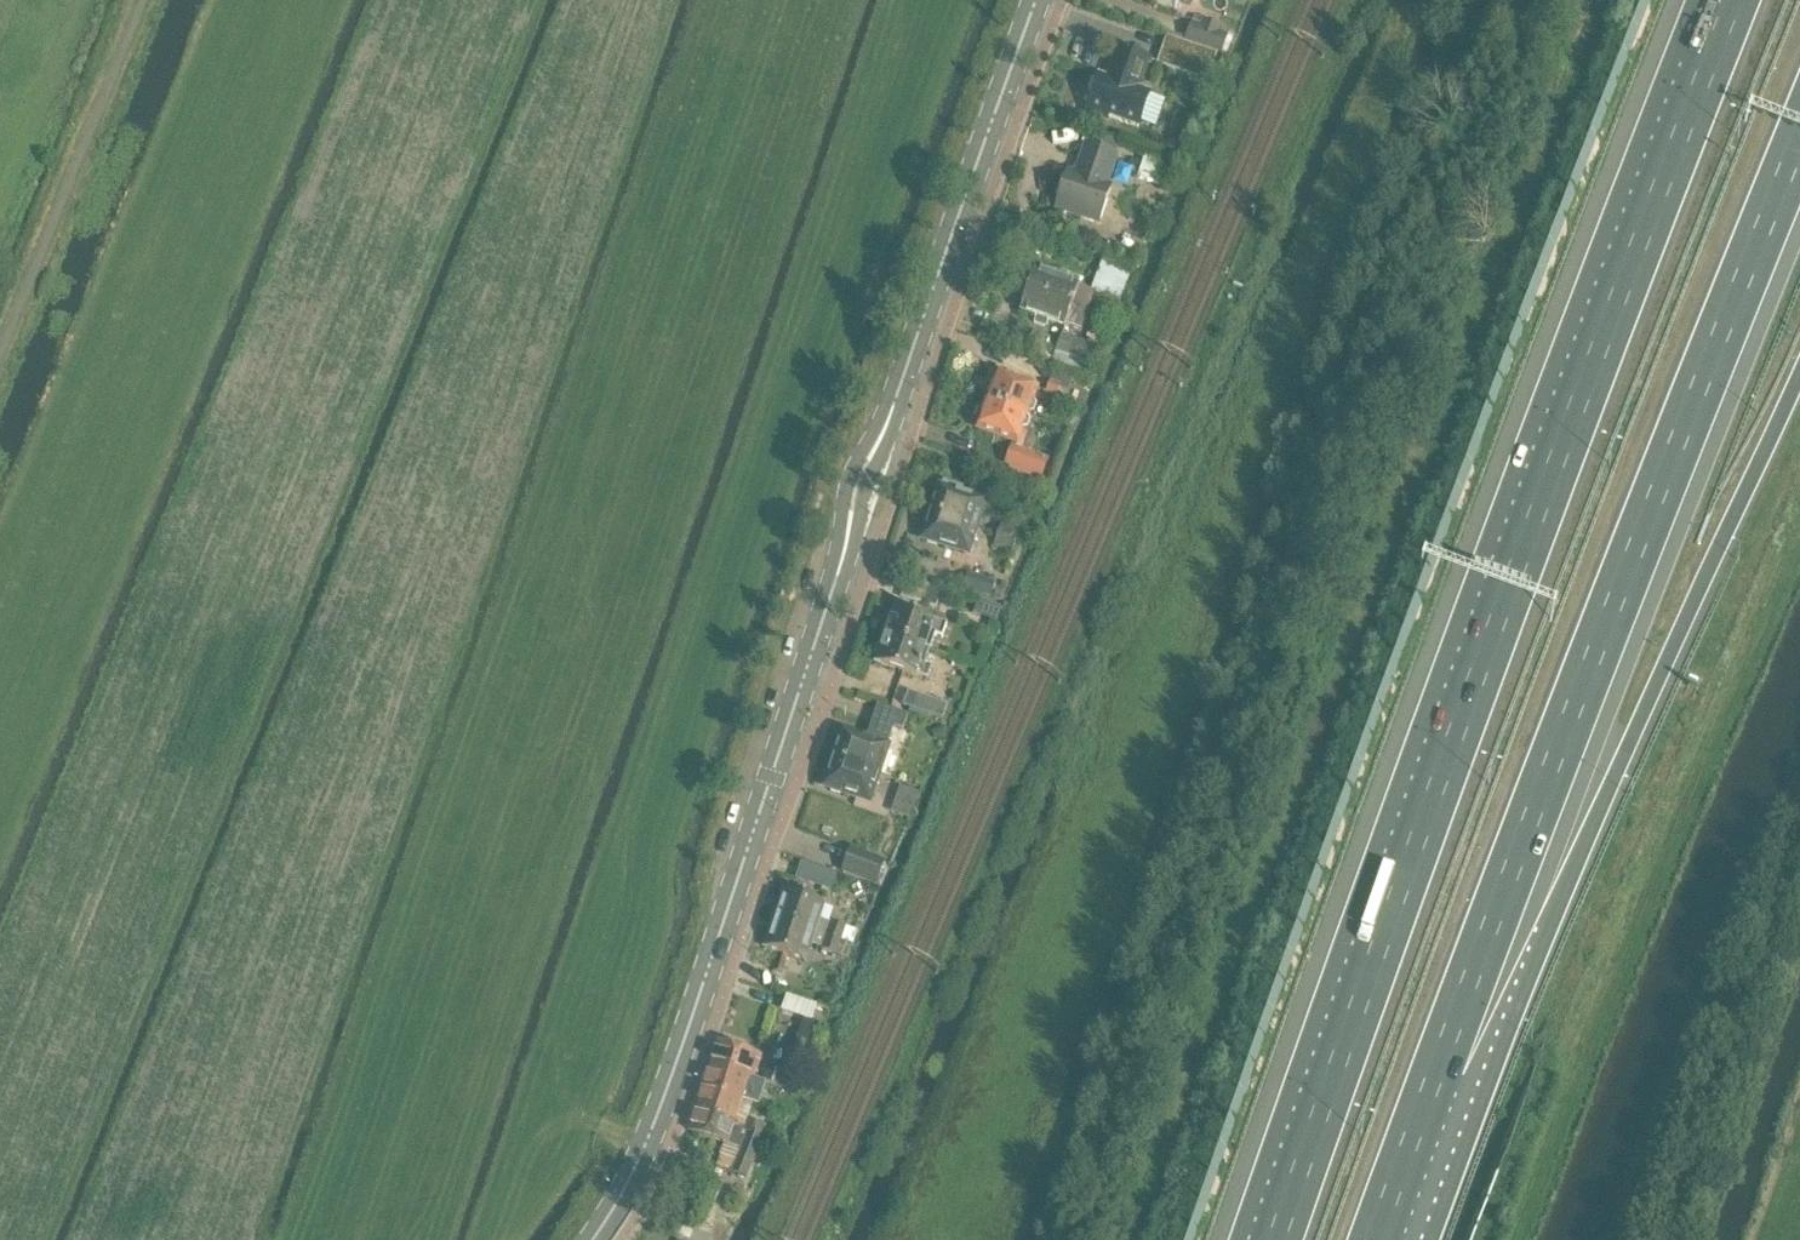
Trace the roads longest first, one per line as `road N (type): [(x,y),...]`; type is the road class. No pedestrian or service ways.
road 1 (secondary): [(595,1239),(643,1158),(1051,0)]
road 2 (motorway): [(1733,0),(1497,629),(1282,1239)]
road 3 (motorway): [(1410,1177),(1593,661),(1799,139)]
road 4 (motorway): [(1410,1177),(1487,1063),(1799,374)]

